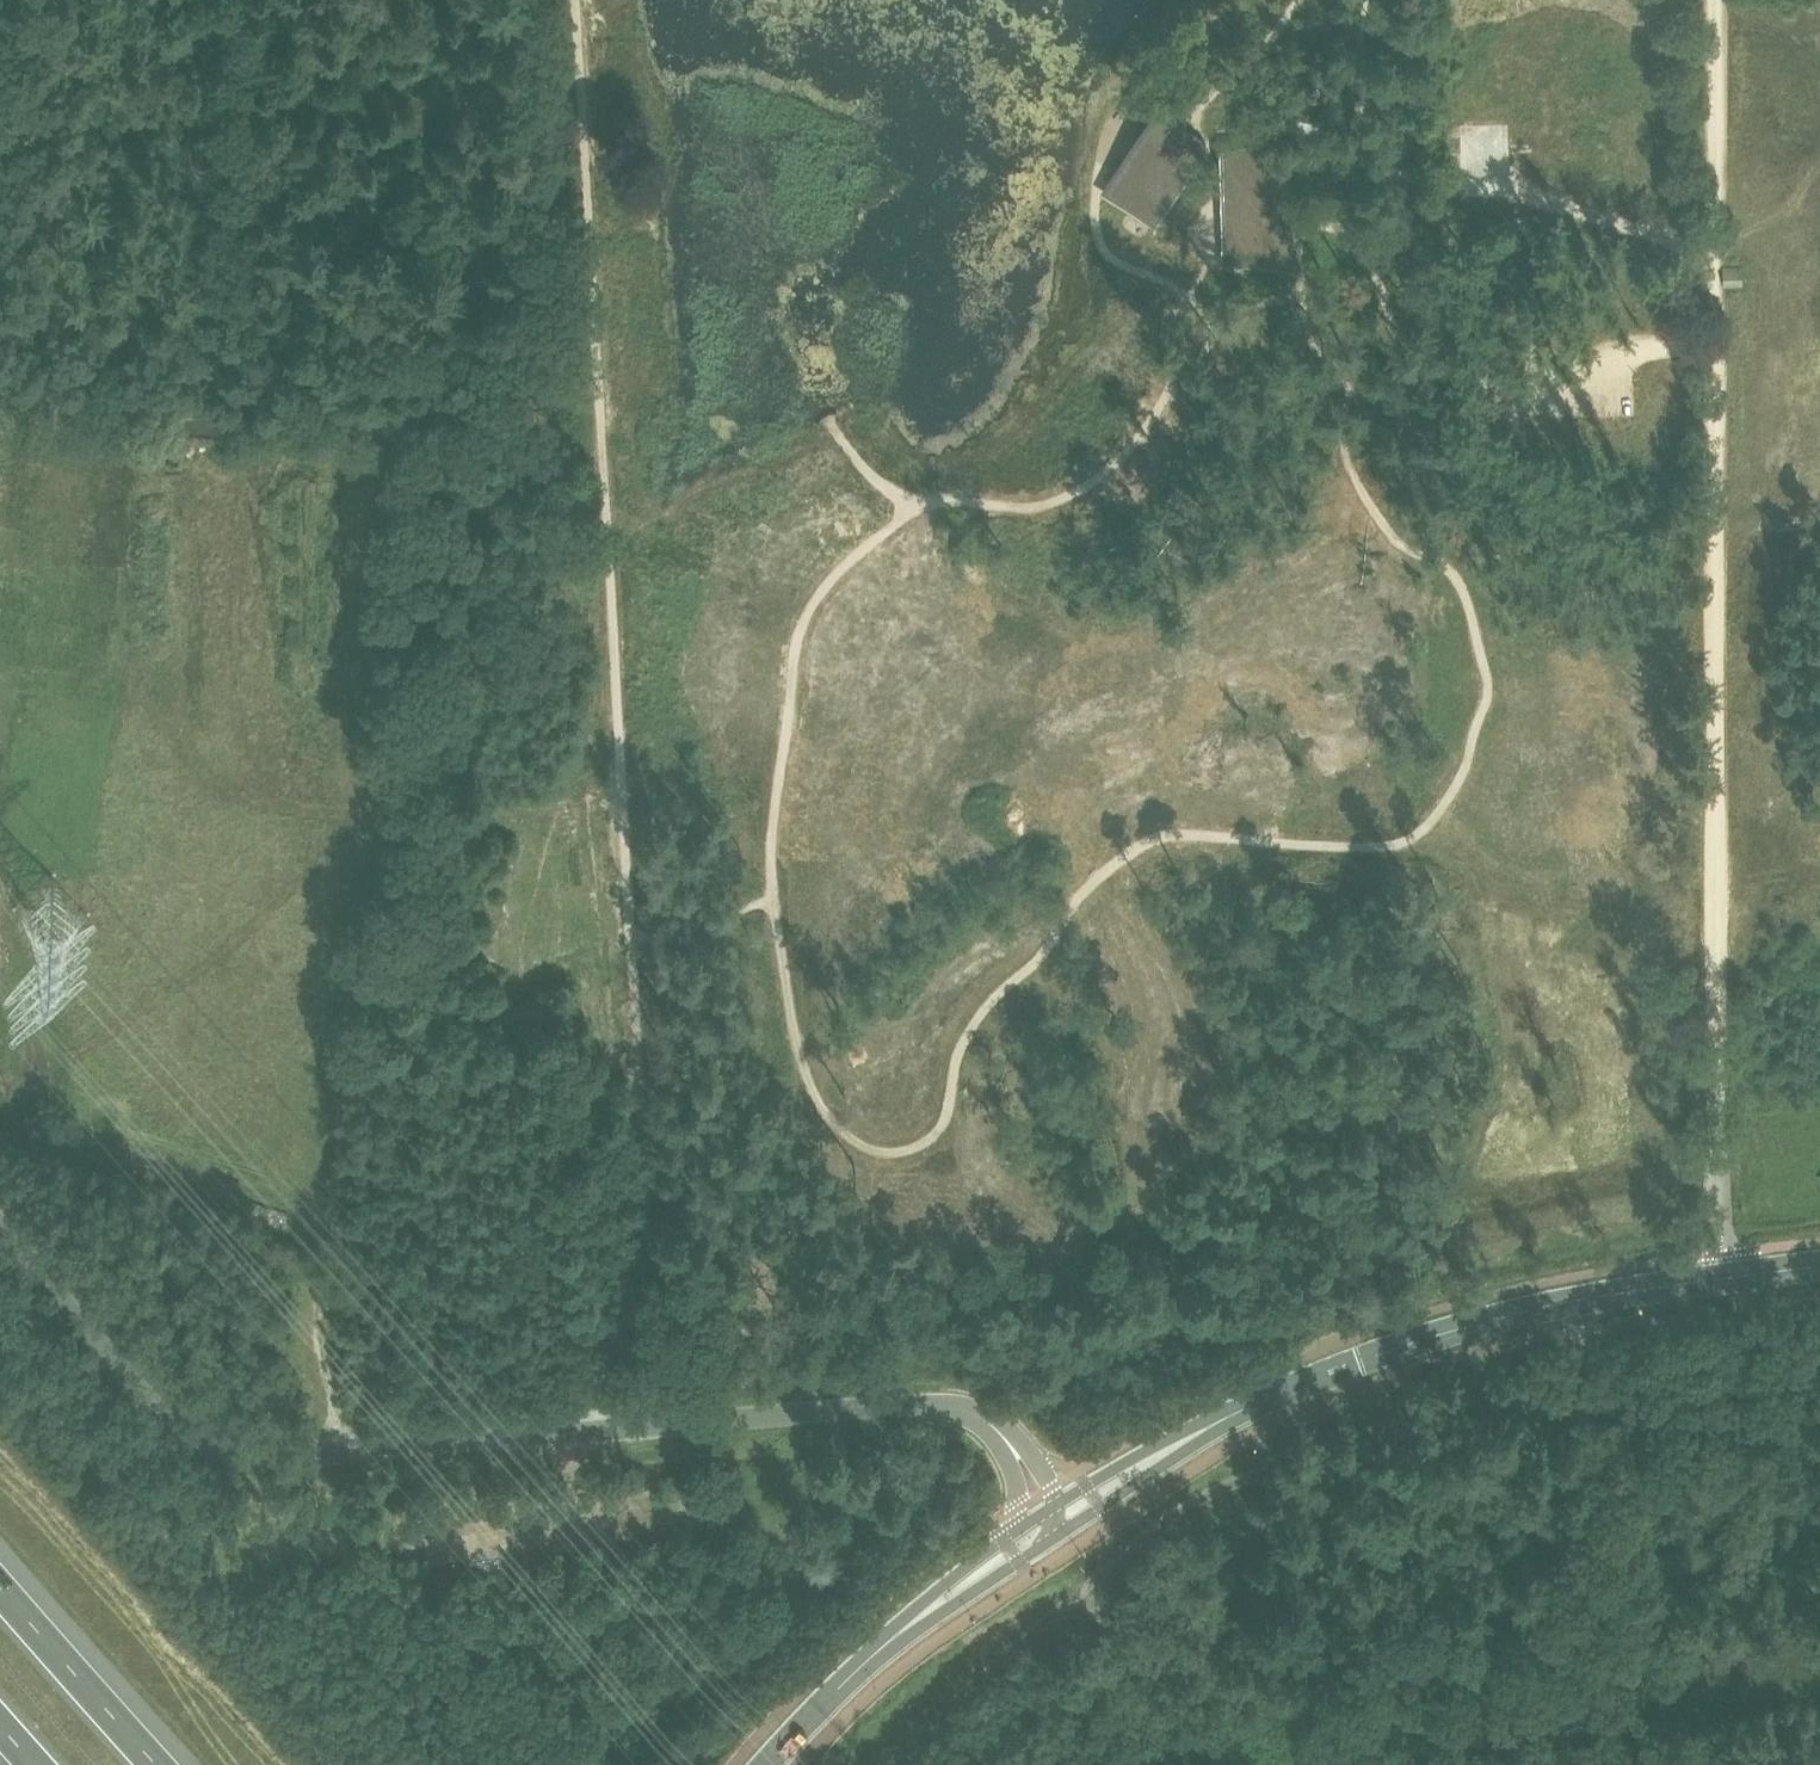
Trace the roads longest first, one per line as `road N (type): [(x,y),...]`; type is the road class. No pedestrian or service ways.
road 1 (unclassified): [(986,1420),(946,1407),(861,1403),(262,1462),(214,1443),(126,1374),(0,1222)]
road 2 (unclassified): [(894,1764),(1087,1585),(1197,1497),(1457,1404),(1552,1401),(1574,1360),(1572,1301)]
road 3 (tertiary): [(1226,1418),(1359,1360),(1572,1301)]
road 4 (tertiary): [(1572,1301),(1819,1268)]
road 5 (motorway): [(156,1764),(0,1582)]
road 6 (tertiary): [(870,1657),(1053,1538)]
road 7 (tertiary): [(1053,1538),(1226,1418)]
road 8 (tertiary): [(1019,1528),(957,1573),(870,1657)]
road 9 (tertiary): [(1226,1418),(1168,1440),(1052,1507)]
road 10 (tertiary): [(766,1764),(870,1657)]

